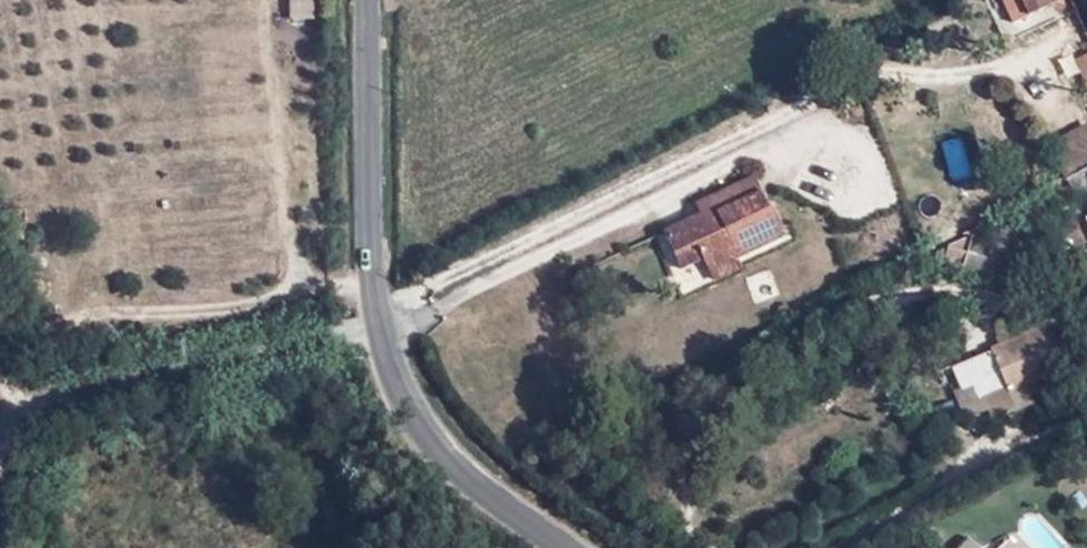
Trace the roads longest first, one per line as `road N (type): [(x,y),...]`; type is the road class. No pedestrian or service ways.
road 1 (residential): [(374,324),(222,364),(55,393),(21,410),(0,458)]
road 2 (unclassified): [(374,324),(367,0)]
road 3 (unclassified): [(566,547),(430,432),(393,378),(374,324)]
road 4 (track): [(306,286),(280,123),(277,0)]

